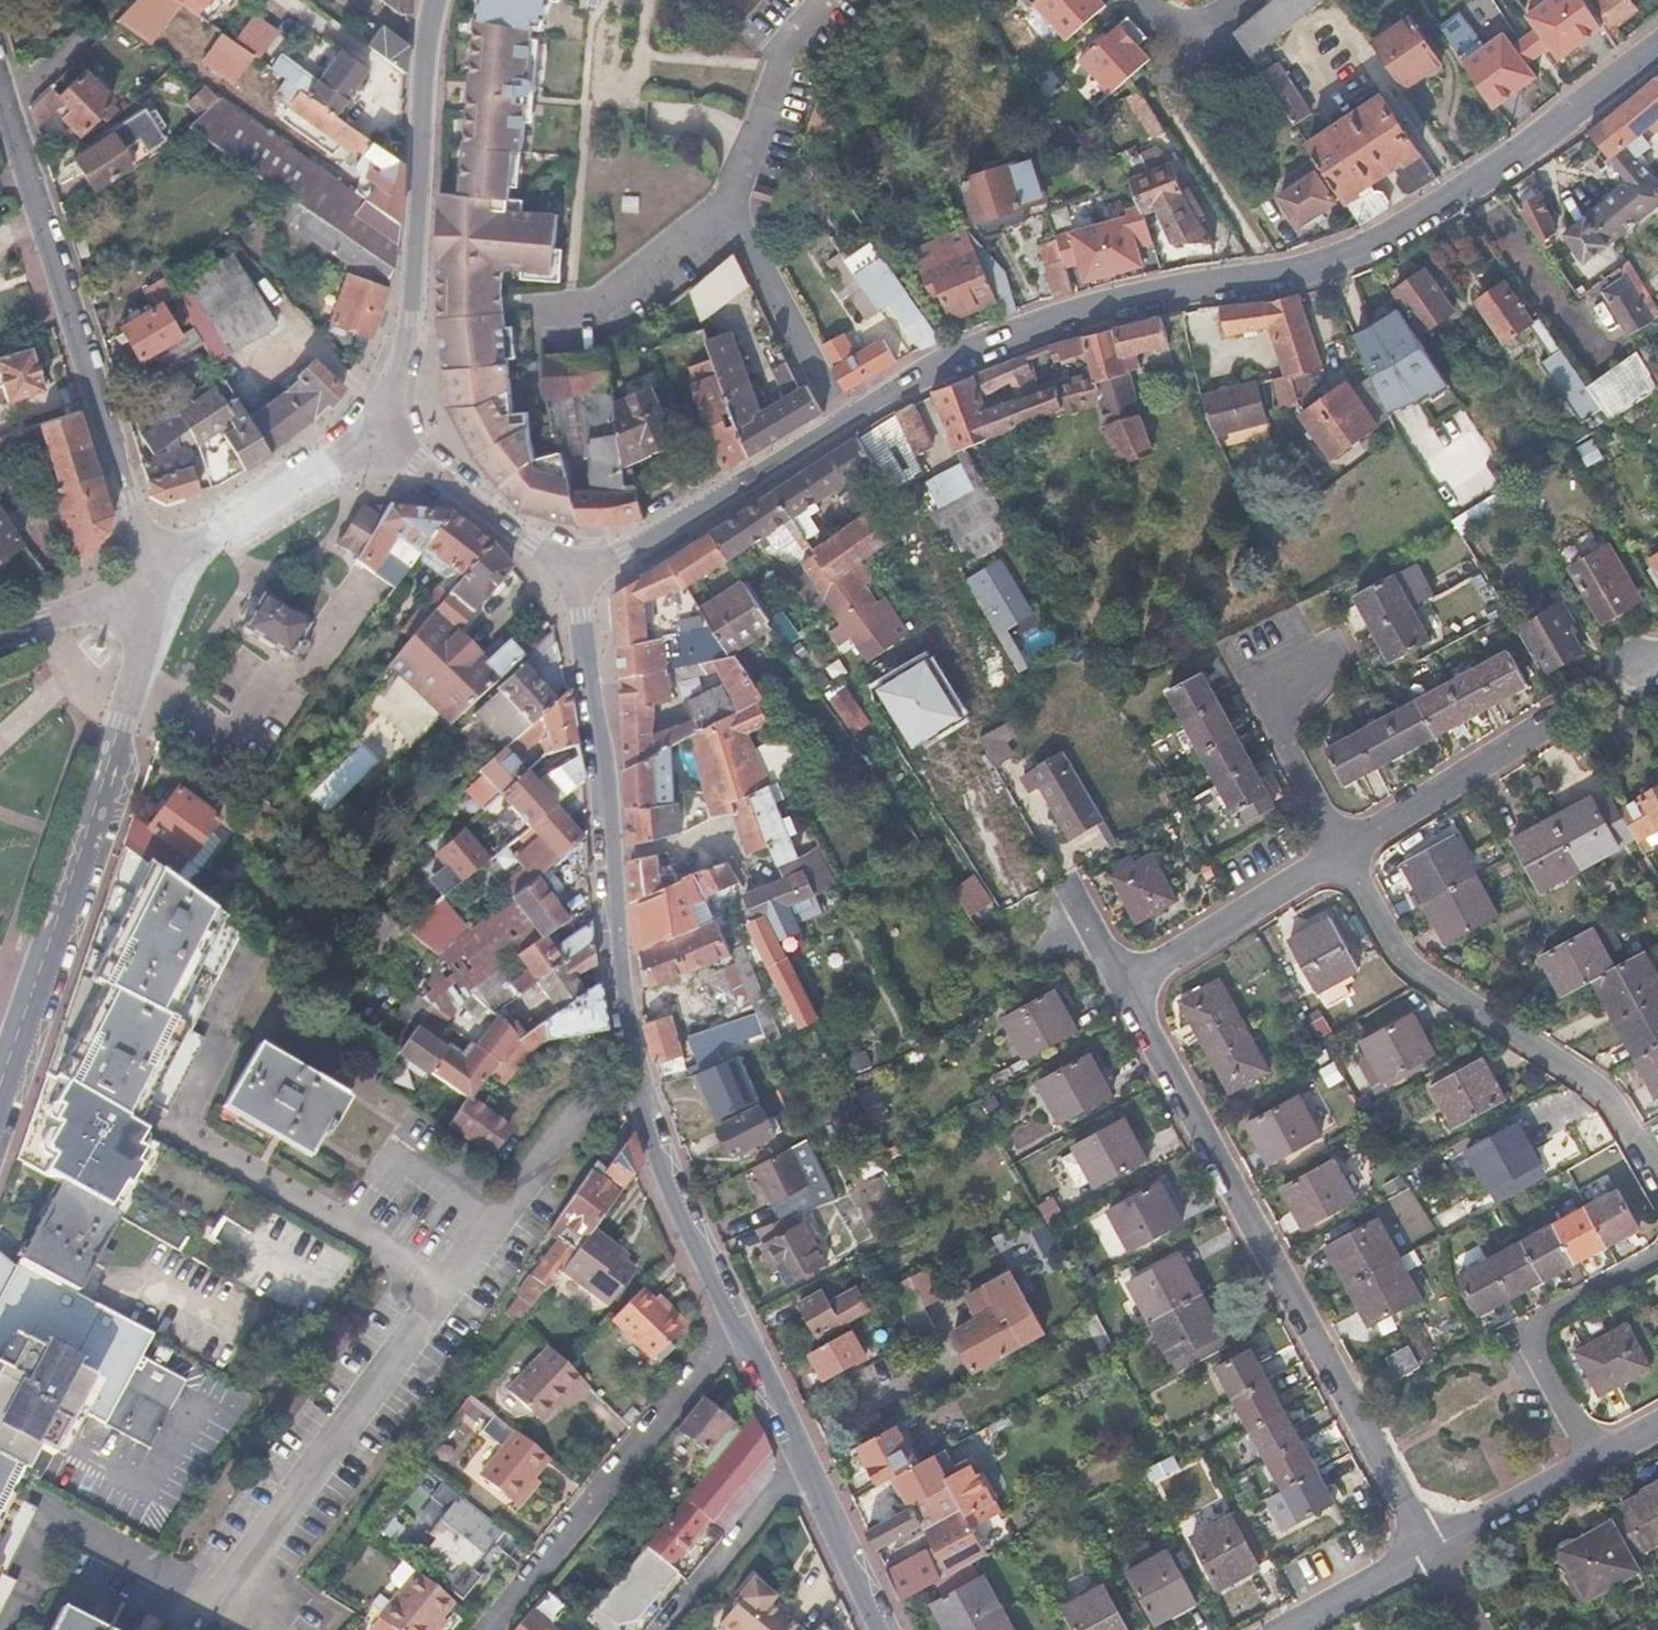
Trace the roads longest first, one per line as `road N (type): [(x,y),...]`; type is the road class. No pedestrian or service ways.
road 1 (tertiary): [(570,573),(603,569),(728,499),(877,399),(1039,329),(1375,252),(1657,49)]
road 2 (residential): [(570,573),(607,769),(620,948),(650,1117),(742,1330)]
road 3 (residential): [(1124,982),(1432,1550)]
road 4 (residential): [(154,569),(151,635),(134,696),(0,1092)]
road 5 (tertiary): [(154,569),(0,80)]
road 6 (tertiary): [(439,0),(416,281),(386,436)]
road 7 (residential): [(1342,852),(1408,979),(1657,1131)]
road 8 (residential): [(742,1330),(493,1629)]
road 9 (residential): [(1657,1252),(1517,1327),(1591,1464)]
road 10 (tertiary): [(154,569),(386,436)]
road 11 (residential): [(1561,722),(1342,852)]
road 12 (residential): [(1342,852),(1124,982)]
road 13 (residential): [(1330,652),(1269,710),(1342,852)]
road 14 (tertiary): [(386,436),(570,573)]
road 15 (residential): [(804,1462),(666,1629)]
road 16 (residential): [(804,1462),(885,1629)]
road 17 (residential): [(1432,1550),(1591,1464)]
road 18 (tertiary): [(154,569),(107,597),(0,637)]
road 19 (residential): [(1285,1629),(1432,1550)]
road 20 (residential): [(742,1330),(804,1462)]

